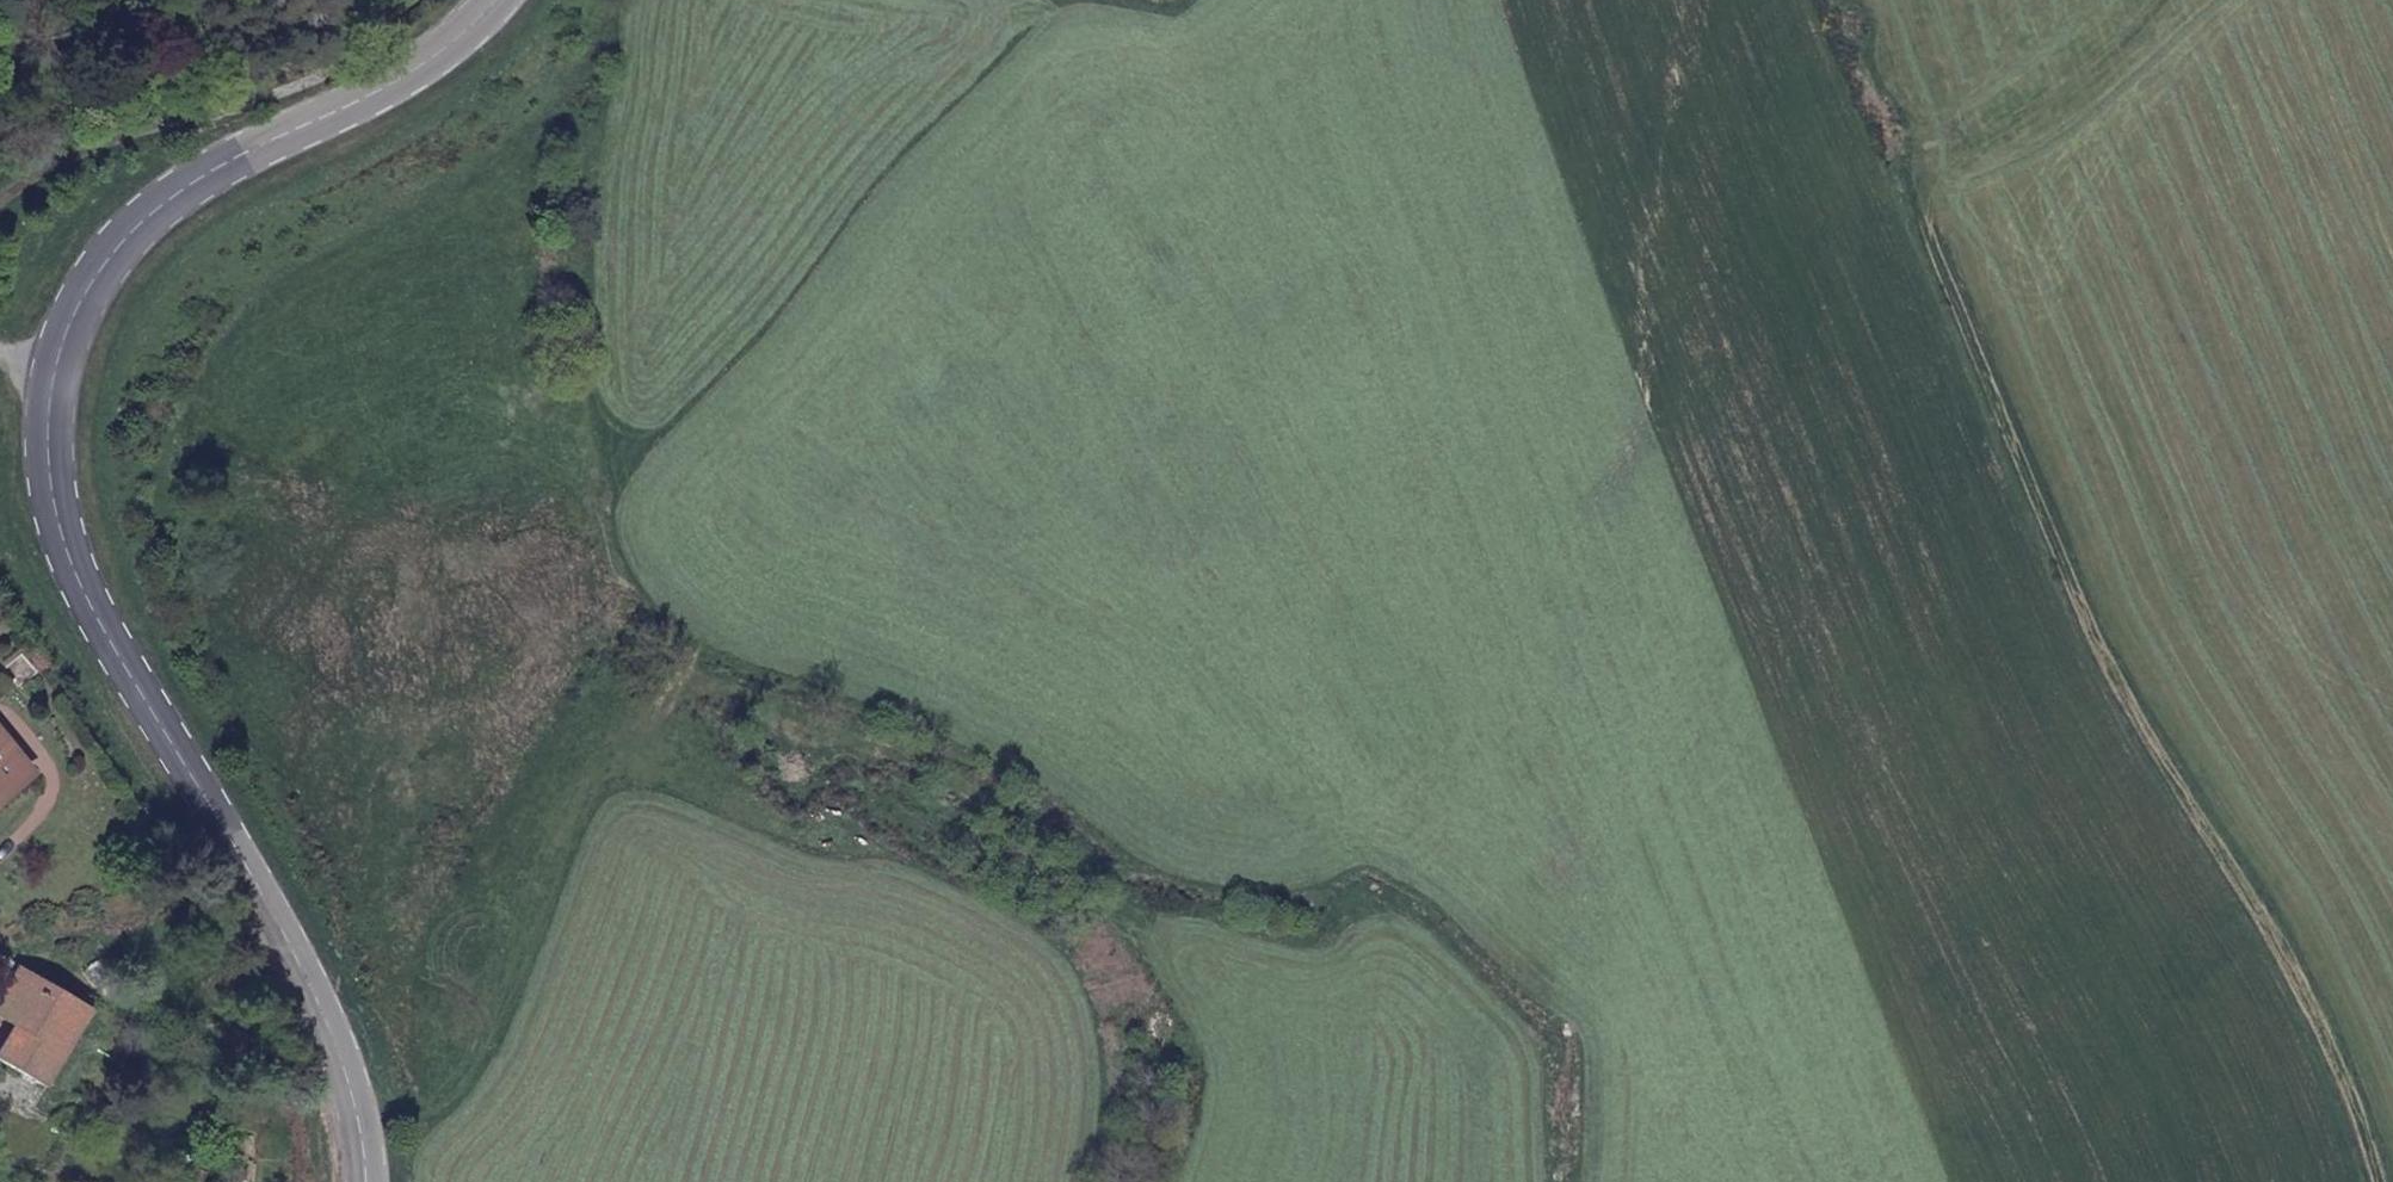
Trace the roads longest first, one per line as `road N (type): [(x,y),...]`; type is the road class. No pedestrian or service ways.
road 1 (secondary): [(500,0),(421,67),(244,159),(152,223),(113,263),(74,334),(53,403),(55,486),(84,584),(204,772),(328,1005),(377,1181)]
road 2 (track): [(2375,1181),(2304,996),(2102,667),(1924,206),(1955,158),(2123,48),(2159,0)]

